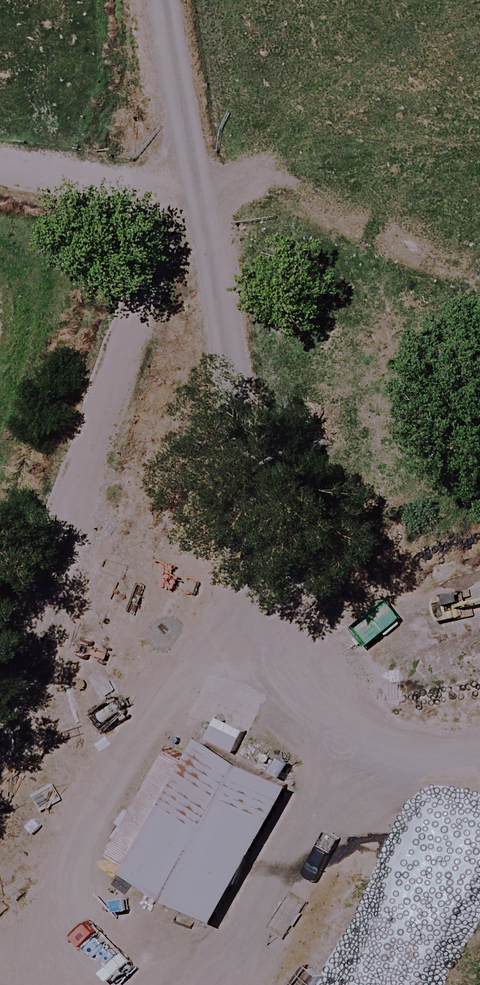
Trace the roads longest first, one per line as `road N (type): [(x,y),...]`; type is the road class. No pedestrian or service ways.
road 1 (track): [(0,740),(157,167),(146,0)]
road 2 (track): [(65,501),(443,813),(479,808)]
road 3 (track): [(443,813),(479,304)]
road 4 (track): [(0,148),(157,167)]

